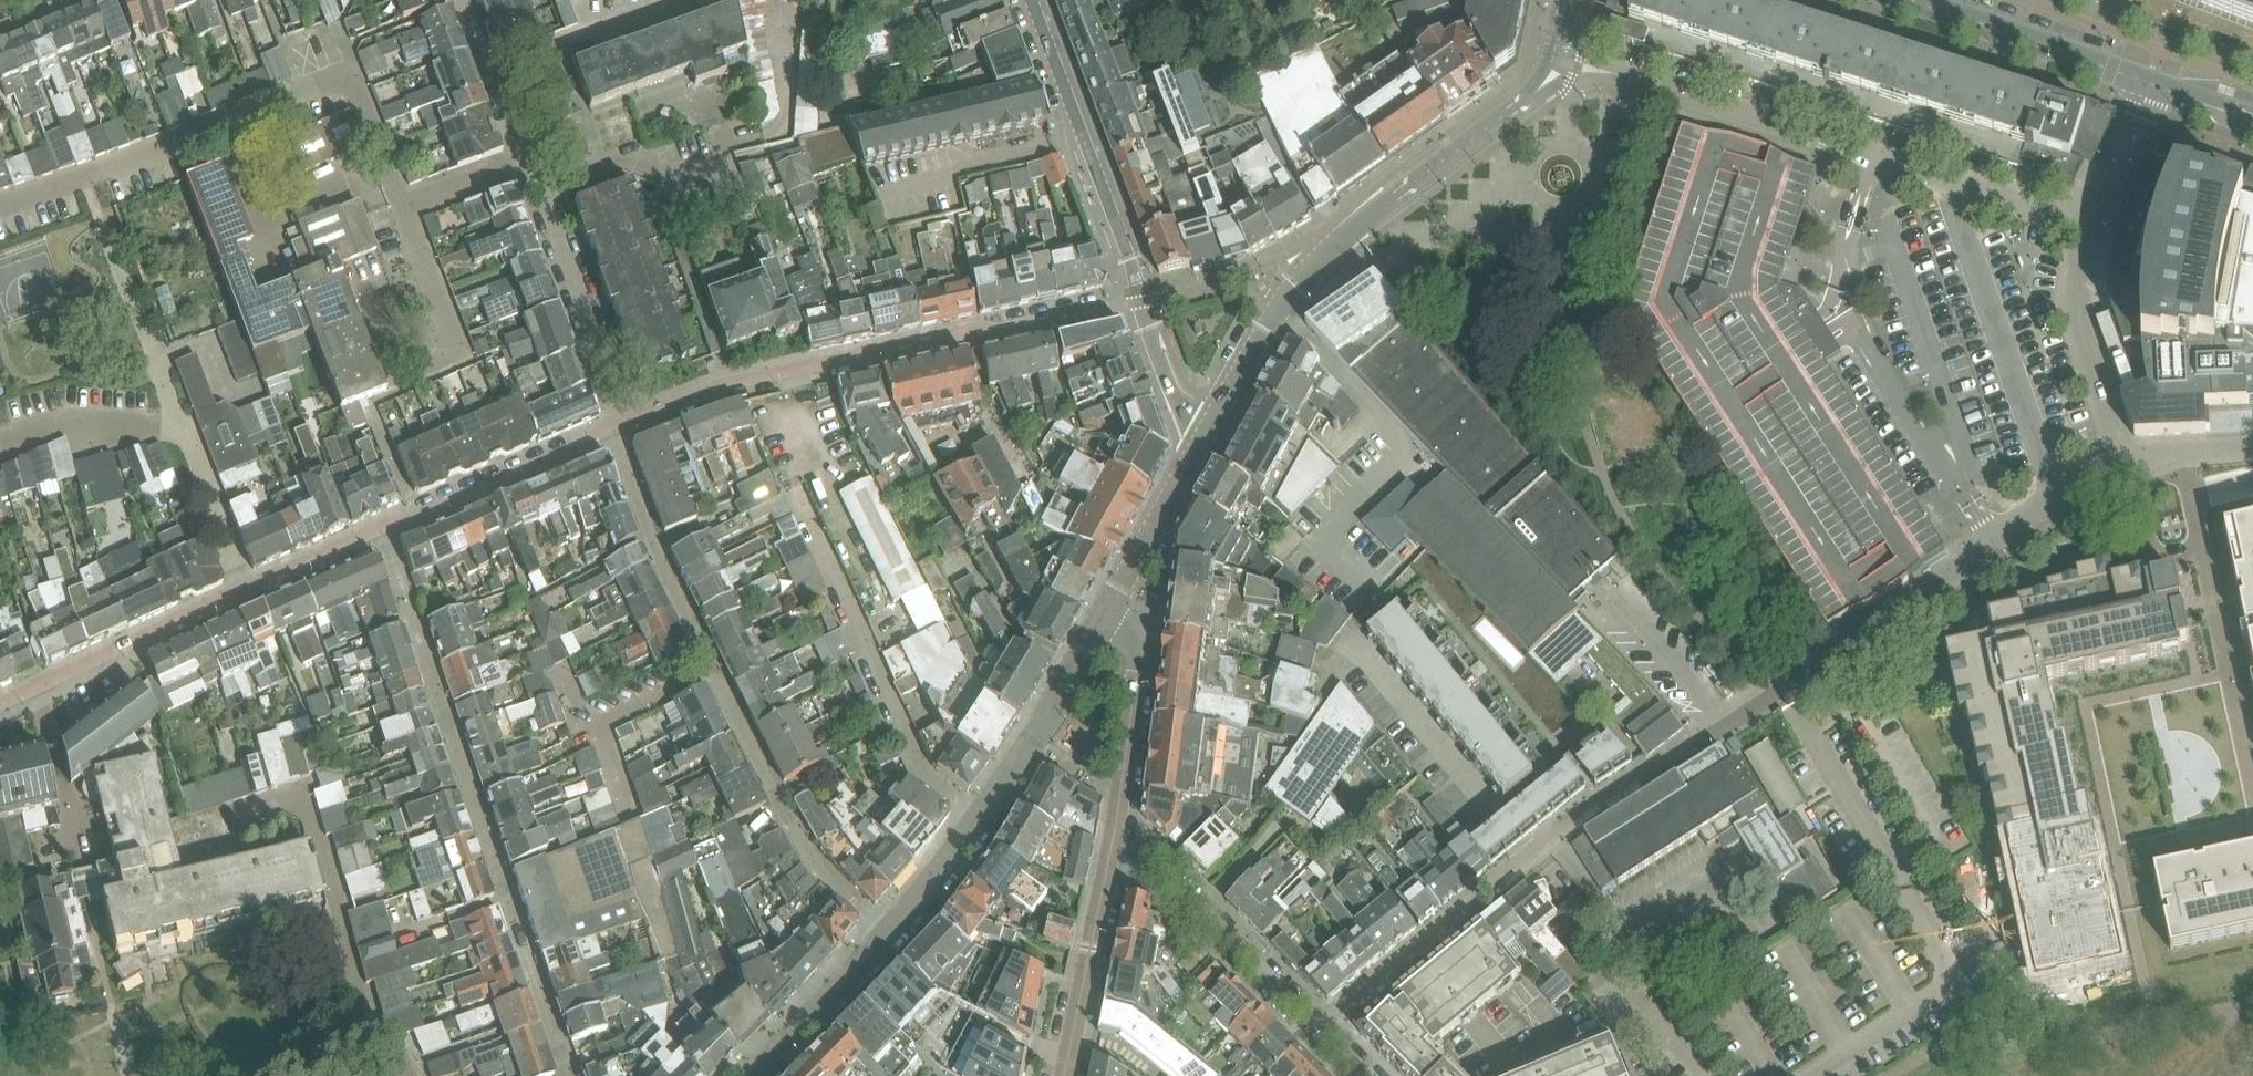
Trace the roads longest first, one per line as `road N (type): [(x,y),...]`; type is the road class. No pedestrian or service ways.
road 1 (residential): [(1324,1034),(1552,839),(1981,563),(2009,529),(2126,466)]
road 2 (residential): [(614,425),(653,543),(785,811),(823,873),(888,931)]
road 3 (unclassified): [(569,1075),(382,527)]
road 4 (residential): [(1142,301),(722,385),(614,425)]
road 5 (unclassified): [(0,202),(332,79),(358,88),(400,208)]
road 6 (residential): [(1610,72),(2094,220)]
road 7 (tertiary): [(1209,426),(1282,305),(1331,245),(1509,111),(1548,65)]
road 8 (unclassified): [(244,591),(169,393),(0,454)]
road 9 (unclassified): [(418,518),(375,414),(380,400),(457,366),(467,350),(400,208)]
road 10 (tertiary): [(888,931),(1012,763),(1099,618)]
road 11 (residential): [(403,1075),(369,1028),(303,793),(236,817)]
road 12 (tertiary): [(1031,0),(1142,301)]
road 13 (unclassified): [(1324,1034),(1173,880),(1109,859)]
road 14 (residential): [(614,425),(532,157)]
road 15 (residential): [(244,591),(0,703)]
road 16 (unclassified): [(2126,466),(2068,305),(2094,220)]
road 17 (residential): [(1109,859),(1135,673),(1127,638),(1099,618)]
road 18 (tertiary): [(2150,83),(1909,0)]
road 19 (tertiary): [(1099,618),(1209,426)]
road 20 (residential): [(1062,1075),(1109,859)]
road 21 (residential): [(614,425),(572,452),(418,518)]
road 22 (tertiary): [(749,1075),(888,931)]
road 23 (residential): [(532,157),(467,0)]
road 24 (residential): [(382,527),(244,591)]
road 25 (unclassified): [(2094,220),(2150,83)]
road 26 (tertiary): [(1142,301),(1171,395),(1209,426)]
road 27 (unclassified): [(400,208),(532,157)]
road 28 (residential): [(2126,466),(2176,453),(2252,448)]

